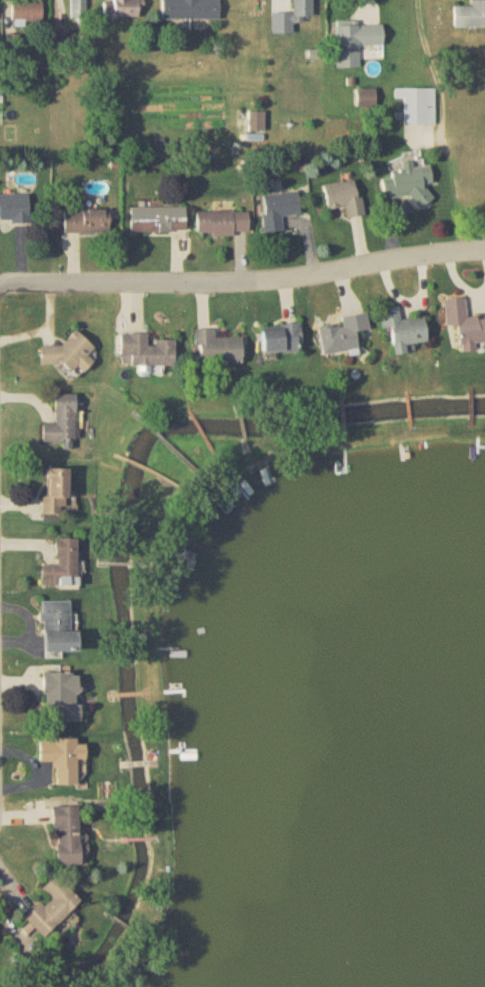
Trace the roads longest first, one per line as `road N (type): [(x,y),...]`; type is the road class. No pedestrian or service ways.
road 1 (residential): [(0,286),(256,282),(484,249)]

